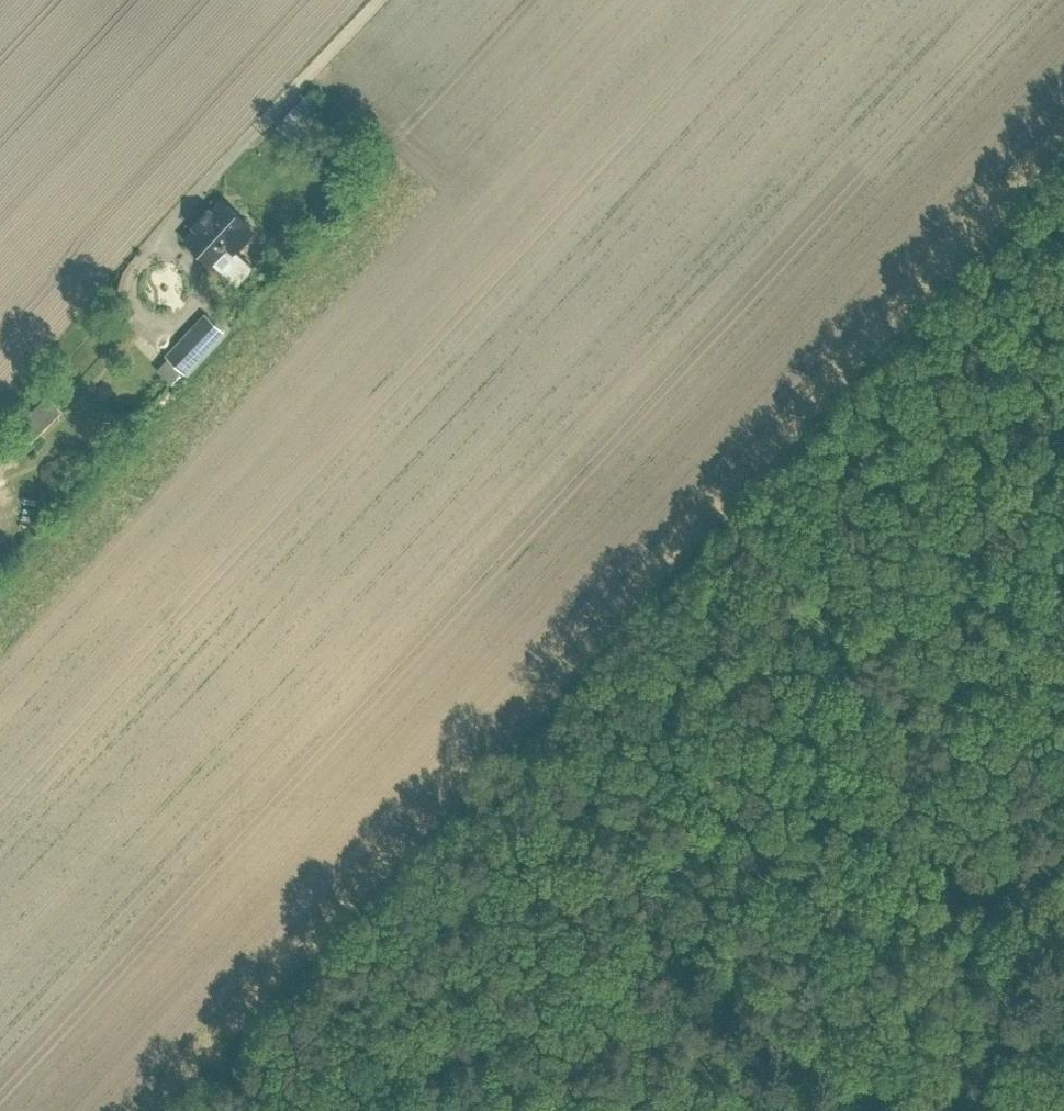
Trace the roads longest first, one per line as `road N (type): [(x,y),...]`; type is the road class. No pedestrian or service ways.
road 1 (track): [(815,1110),(1063,843)]
road 2 (track): [(378,0),(163,235)]

